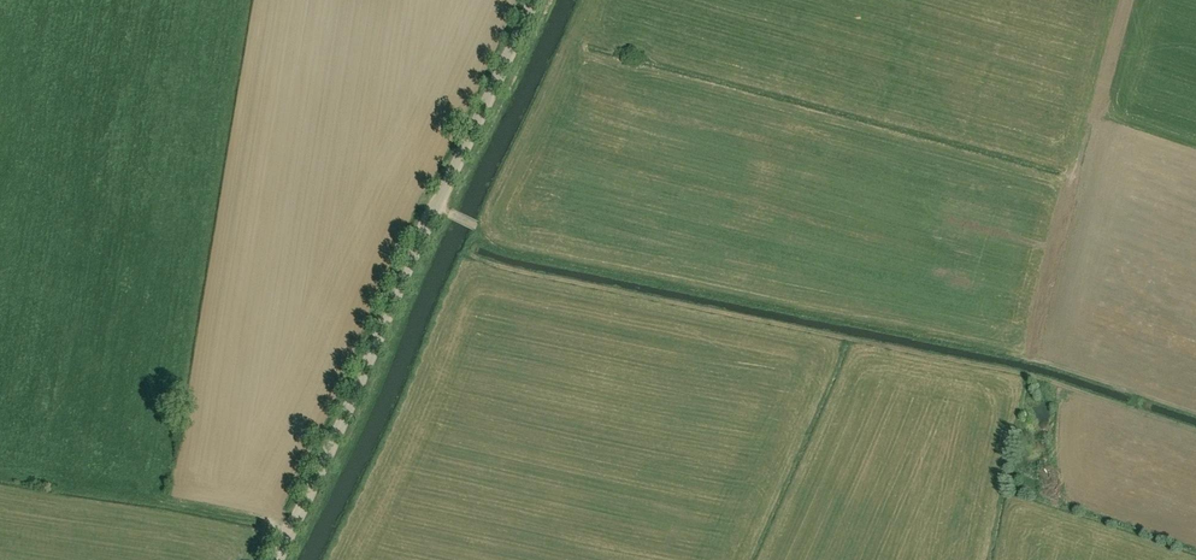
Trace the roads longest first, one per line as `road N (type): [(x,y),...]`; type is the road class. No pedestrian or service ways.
road 1 (tertiary): [(278,559),(538,0)]

